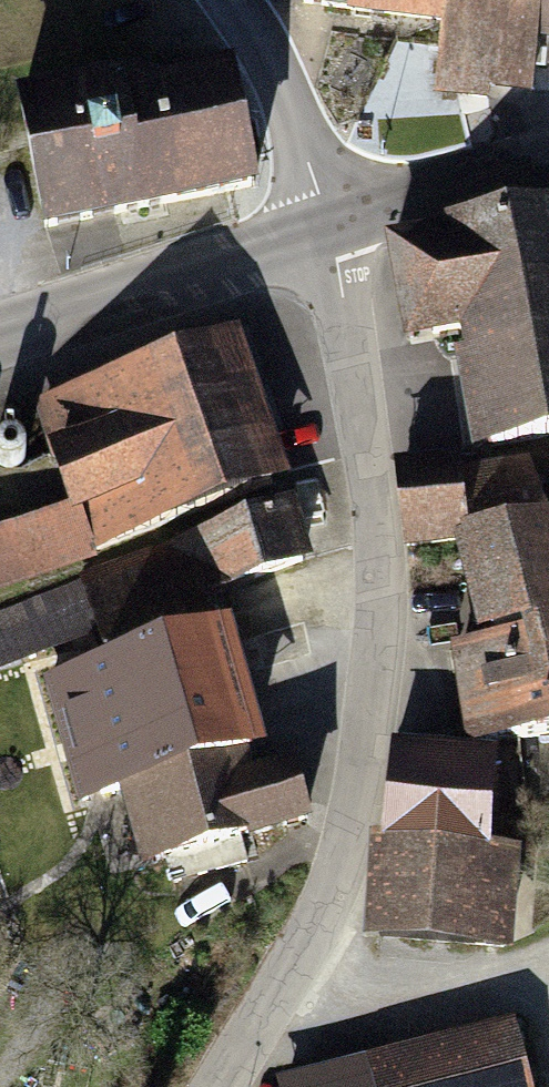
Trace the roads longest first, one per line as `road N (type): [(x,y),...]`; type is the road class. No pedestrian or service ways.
road 1 (residential): [(317,223),(373,687),(336,892),(218,1086)]
road 2 (tertiary): [(317,223),(0,329)]
road 3 (track): [(548,1010),(290,975)]
road 4 (unclassified): [(215,0),(277,112),(317,223)]
road 5 (tertiary): [(548,161),(317,223)]

